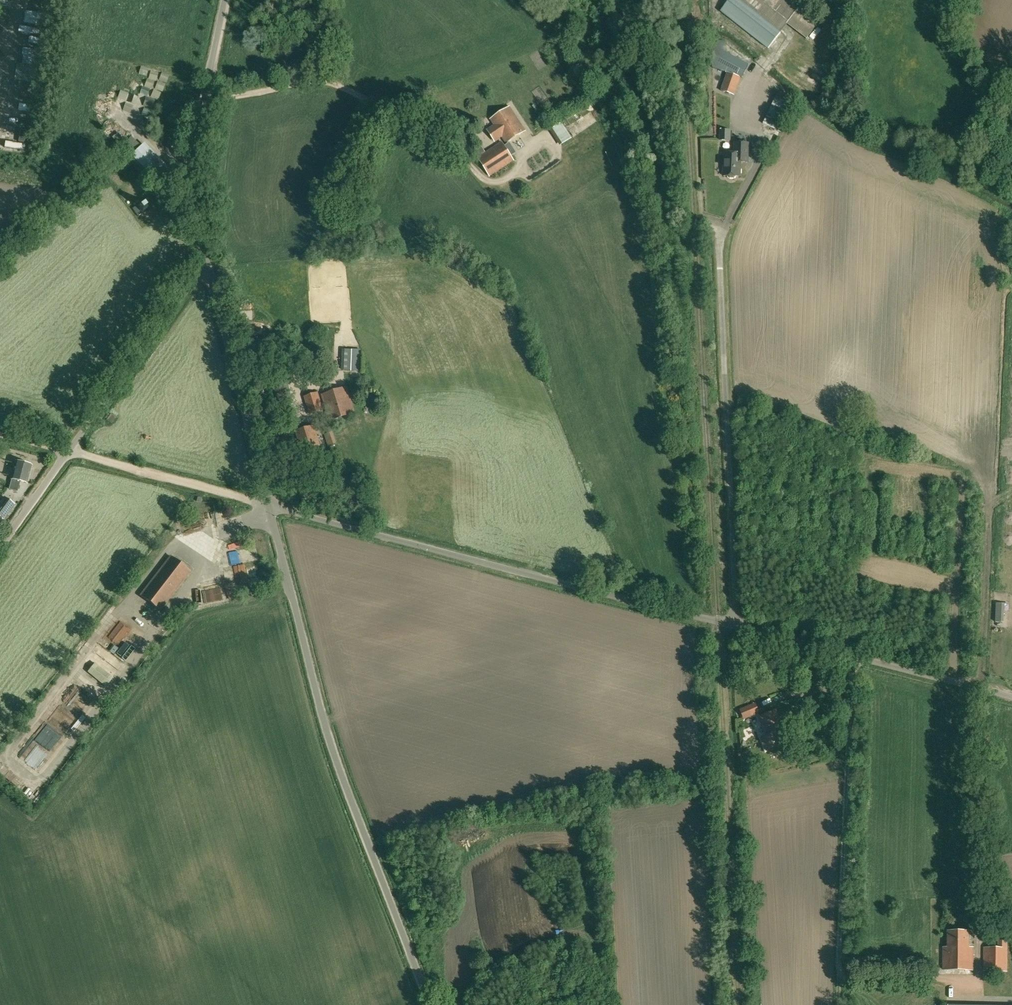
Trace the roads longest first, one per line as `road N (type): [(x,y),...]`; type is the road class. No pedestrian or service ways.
road 1 (unclassified): [(855,657),(269,505)]
road 2 (unclassified): [(431,1004),(340,773),(269,505)]
road 3 (track): [(841,1004),(855,657)]
road 4 (unclassified): [(209,267),(191,171),(226,0)]
road 5 (unclassified): [(269,505),(209,267)]
road 6 (unclassified): [(68,451),(209,267)]
road 7 (unclassified): [(68,451),(269,505)]
road 8 (unclassified): [(855,657),(1011,696)]

